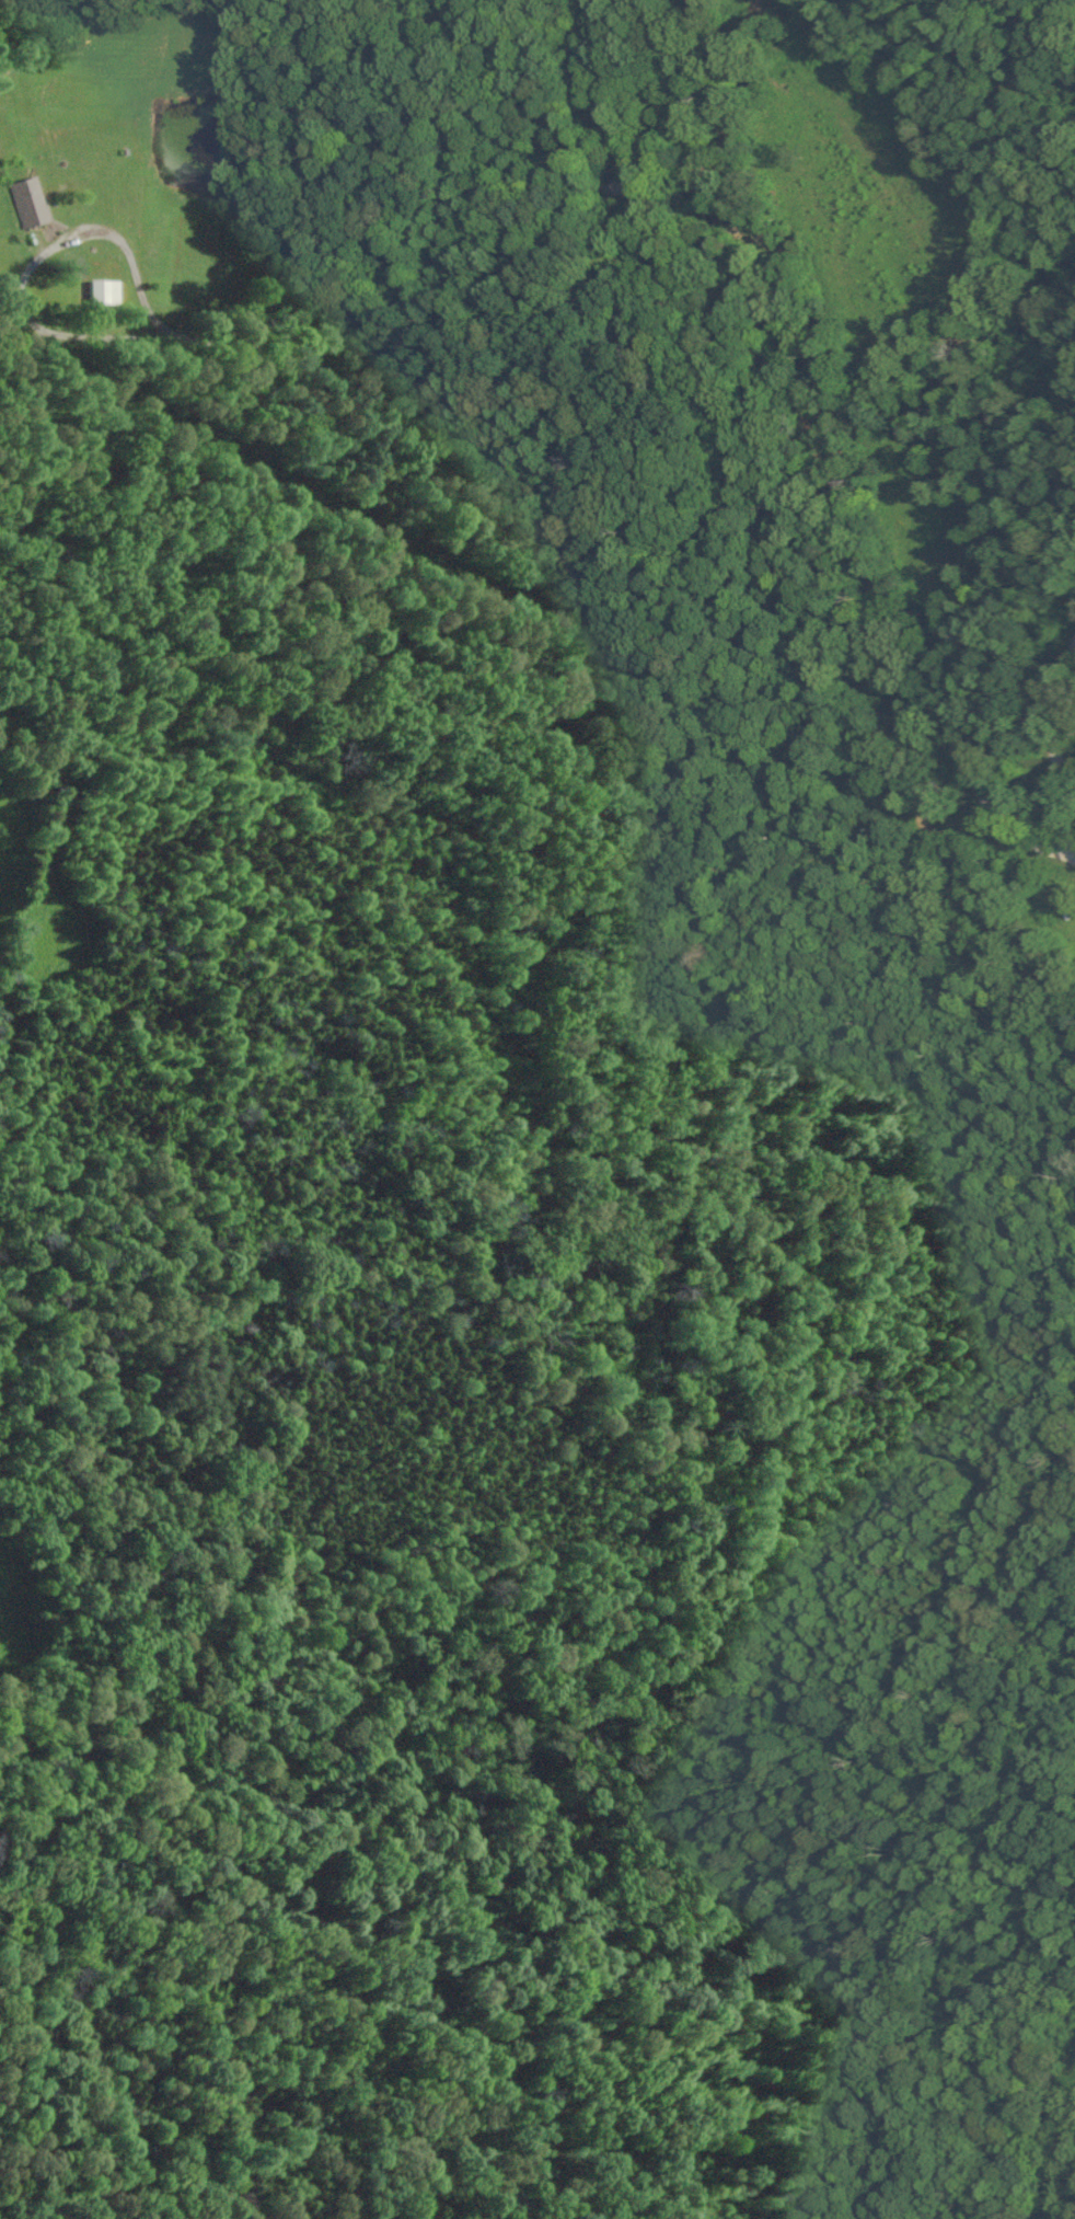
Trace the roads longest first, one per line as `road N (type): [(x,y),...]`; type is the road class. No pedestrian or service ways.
road 1 (residential): [(1074,858),(1047,851),(986,806),(929,737),(882,665),(870,540),(782,445),(735,361),(604,219),(455,0)]
road 2 (residential): [(570,170),(540,202),(488,222),(440,208),(384,223),(282,309),(0,308)]
road 3 (residential): [(1074,854),(1057,770),(1061,708),(1074,655)]

